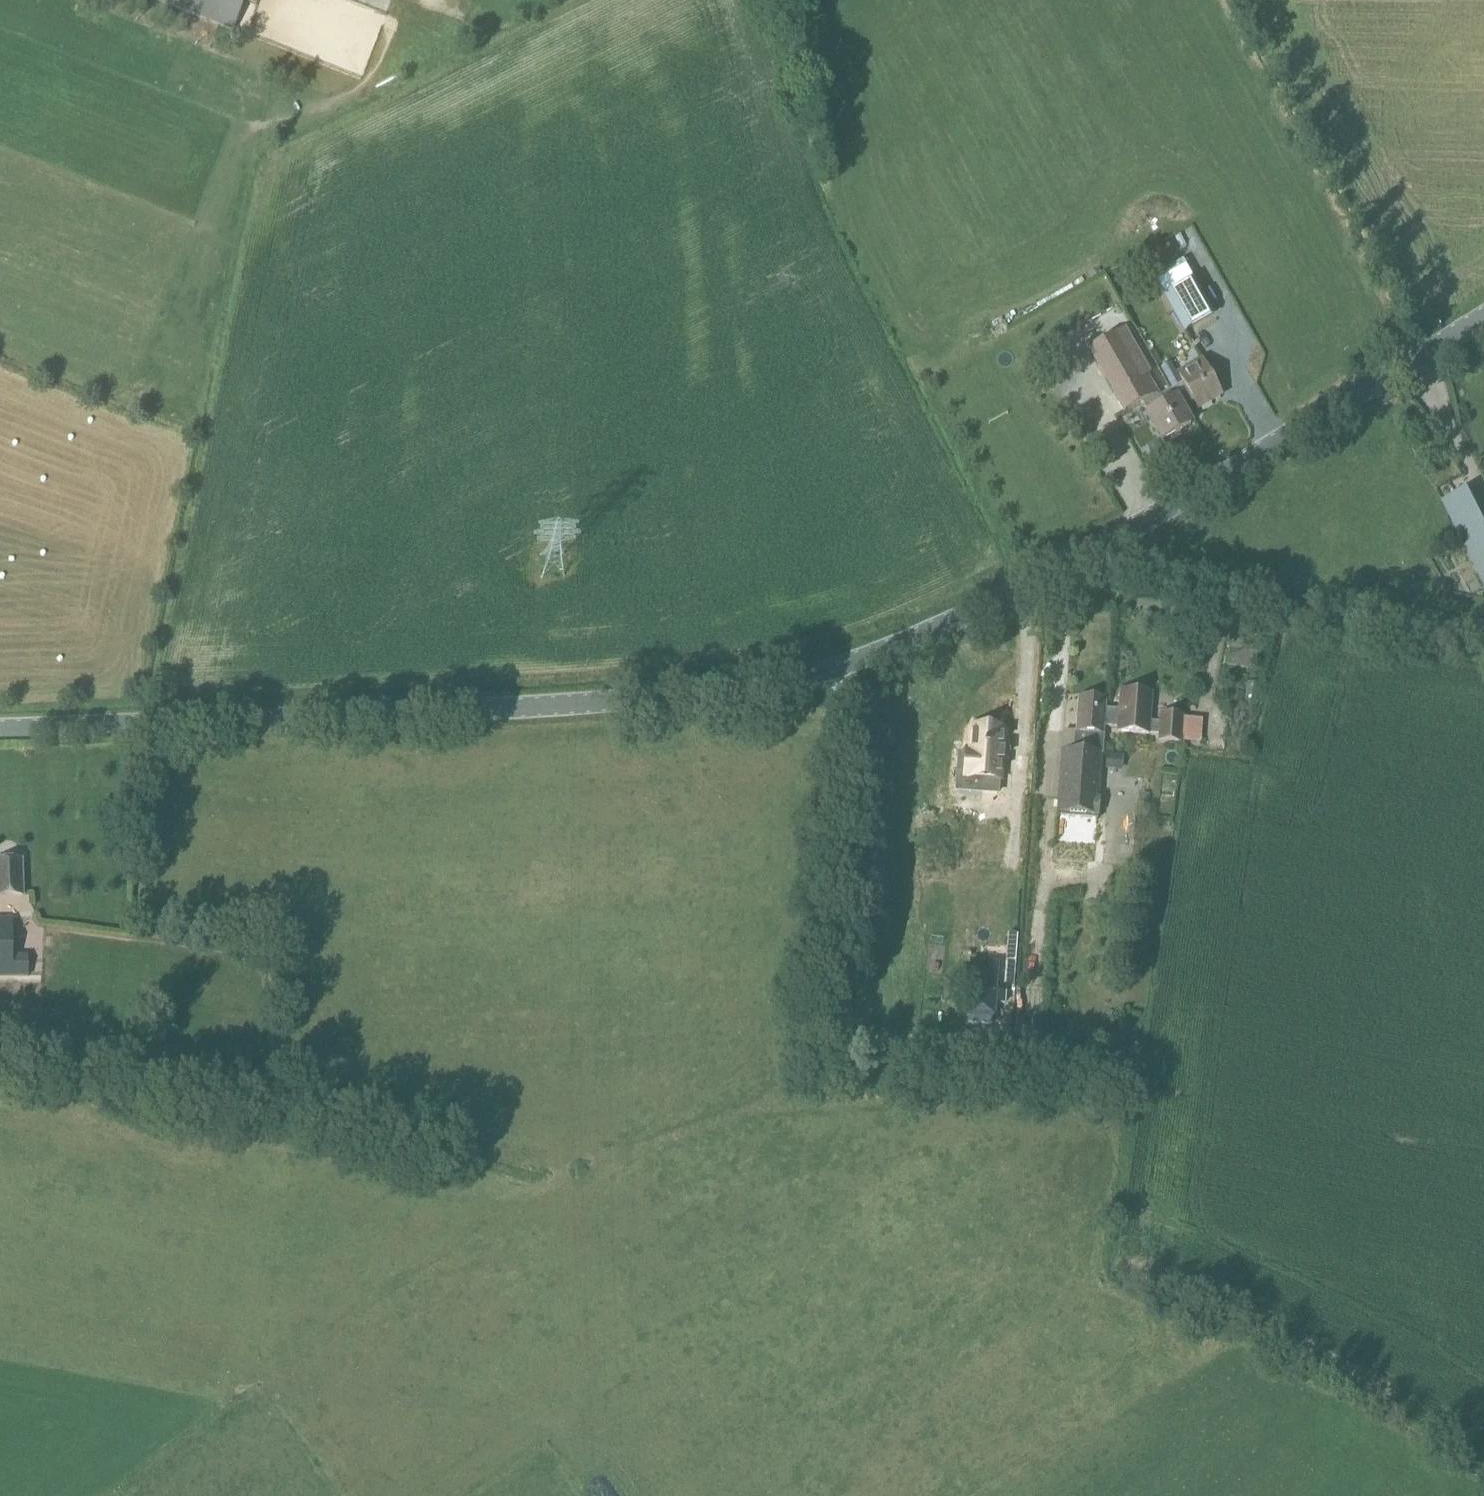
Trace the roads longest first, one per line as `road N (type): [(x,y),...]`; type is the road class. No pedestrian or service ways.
road 1 (unclassified): [(0,723),(674,690),(841,663),(986,614),(1065,573),(1483,314)]

